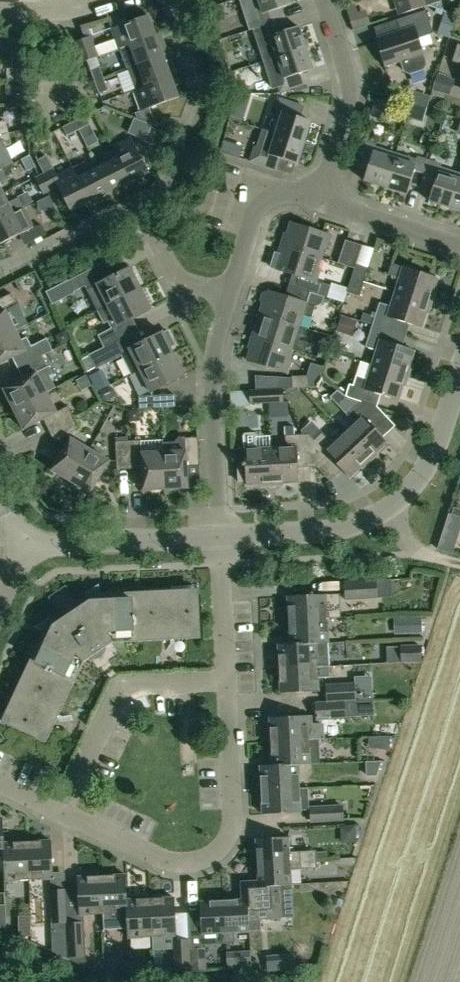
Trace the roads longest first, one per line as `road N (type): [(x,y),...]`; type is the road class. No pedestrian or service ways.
road 1 (residential): [(219,536),(212,400),(260,197),(320,208)]
road 2 (residential): [(227,680),(232,823),(216,850),(183,859),(71,806)]
road 3 (residential): [(219,536),(349,527),(387,510),(436,454),(459,380)]
road 4 (residential): [(71,806),(124,691),(227,680)]
road 5 (residential): [(320,208),(344,128),(349,65),(327,0)]
road 6 (residential): [(23,546),(219,536)]
road 7 (residential): [(459,248),(320,208)]
road 8 (residential): [(227,680),(219,536)]

